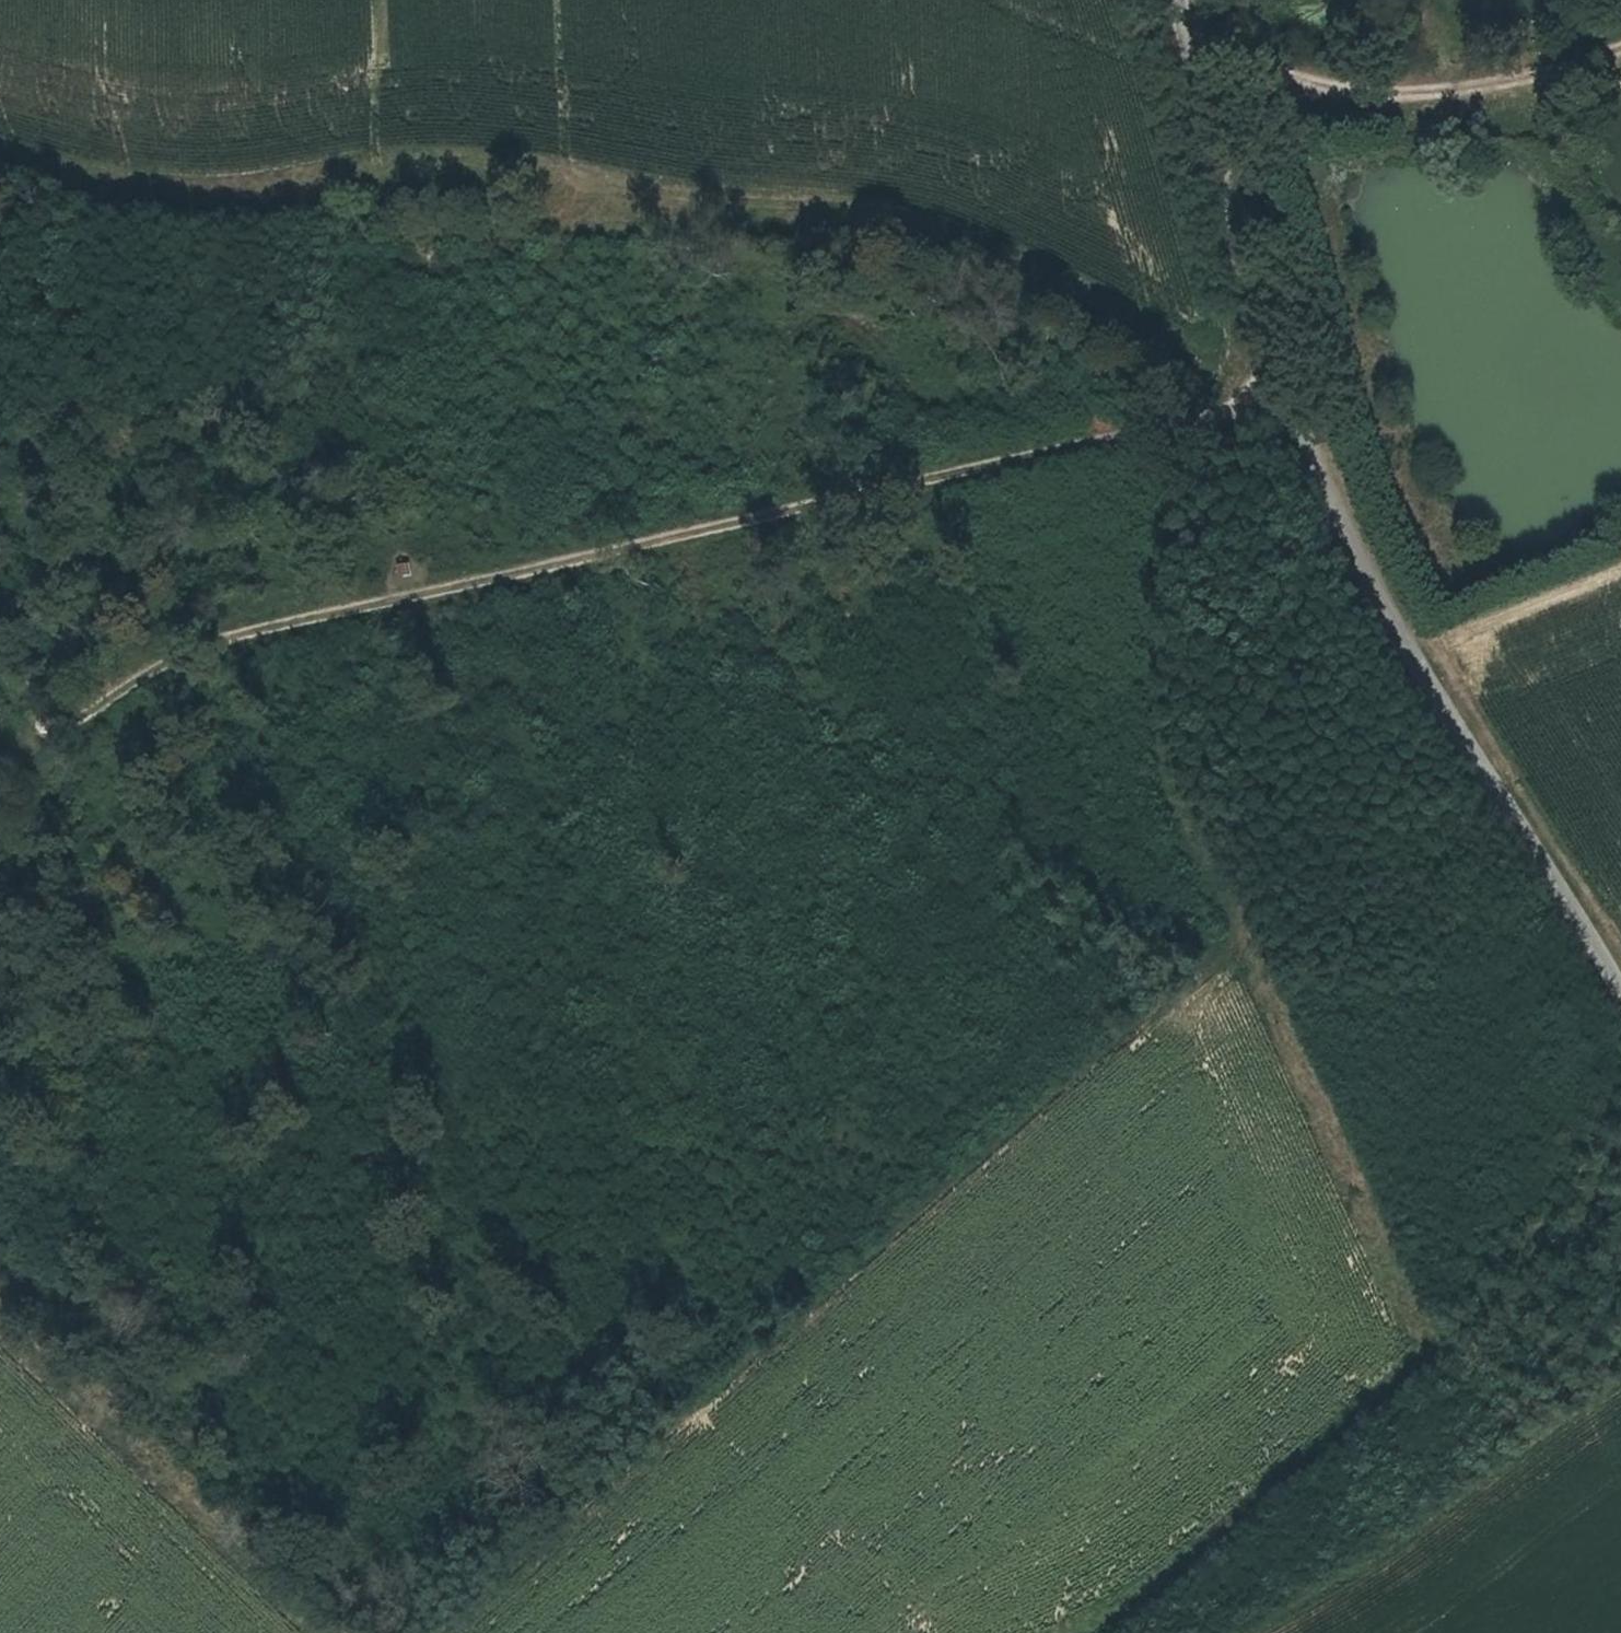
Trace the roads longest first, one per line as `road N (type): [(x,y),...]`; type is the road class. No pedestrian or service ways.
road 1 (unclassified): [(1183,0),(1332,528),(1521,785),(1620,998)]
road 2 (track): [(1196,44),(1269,80),(1344,94),(1446,84),(1620,51)]

